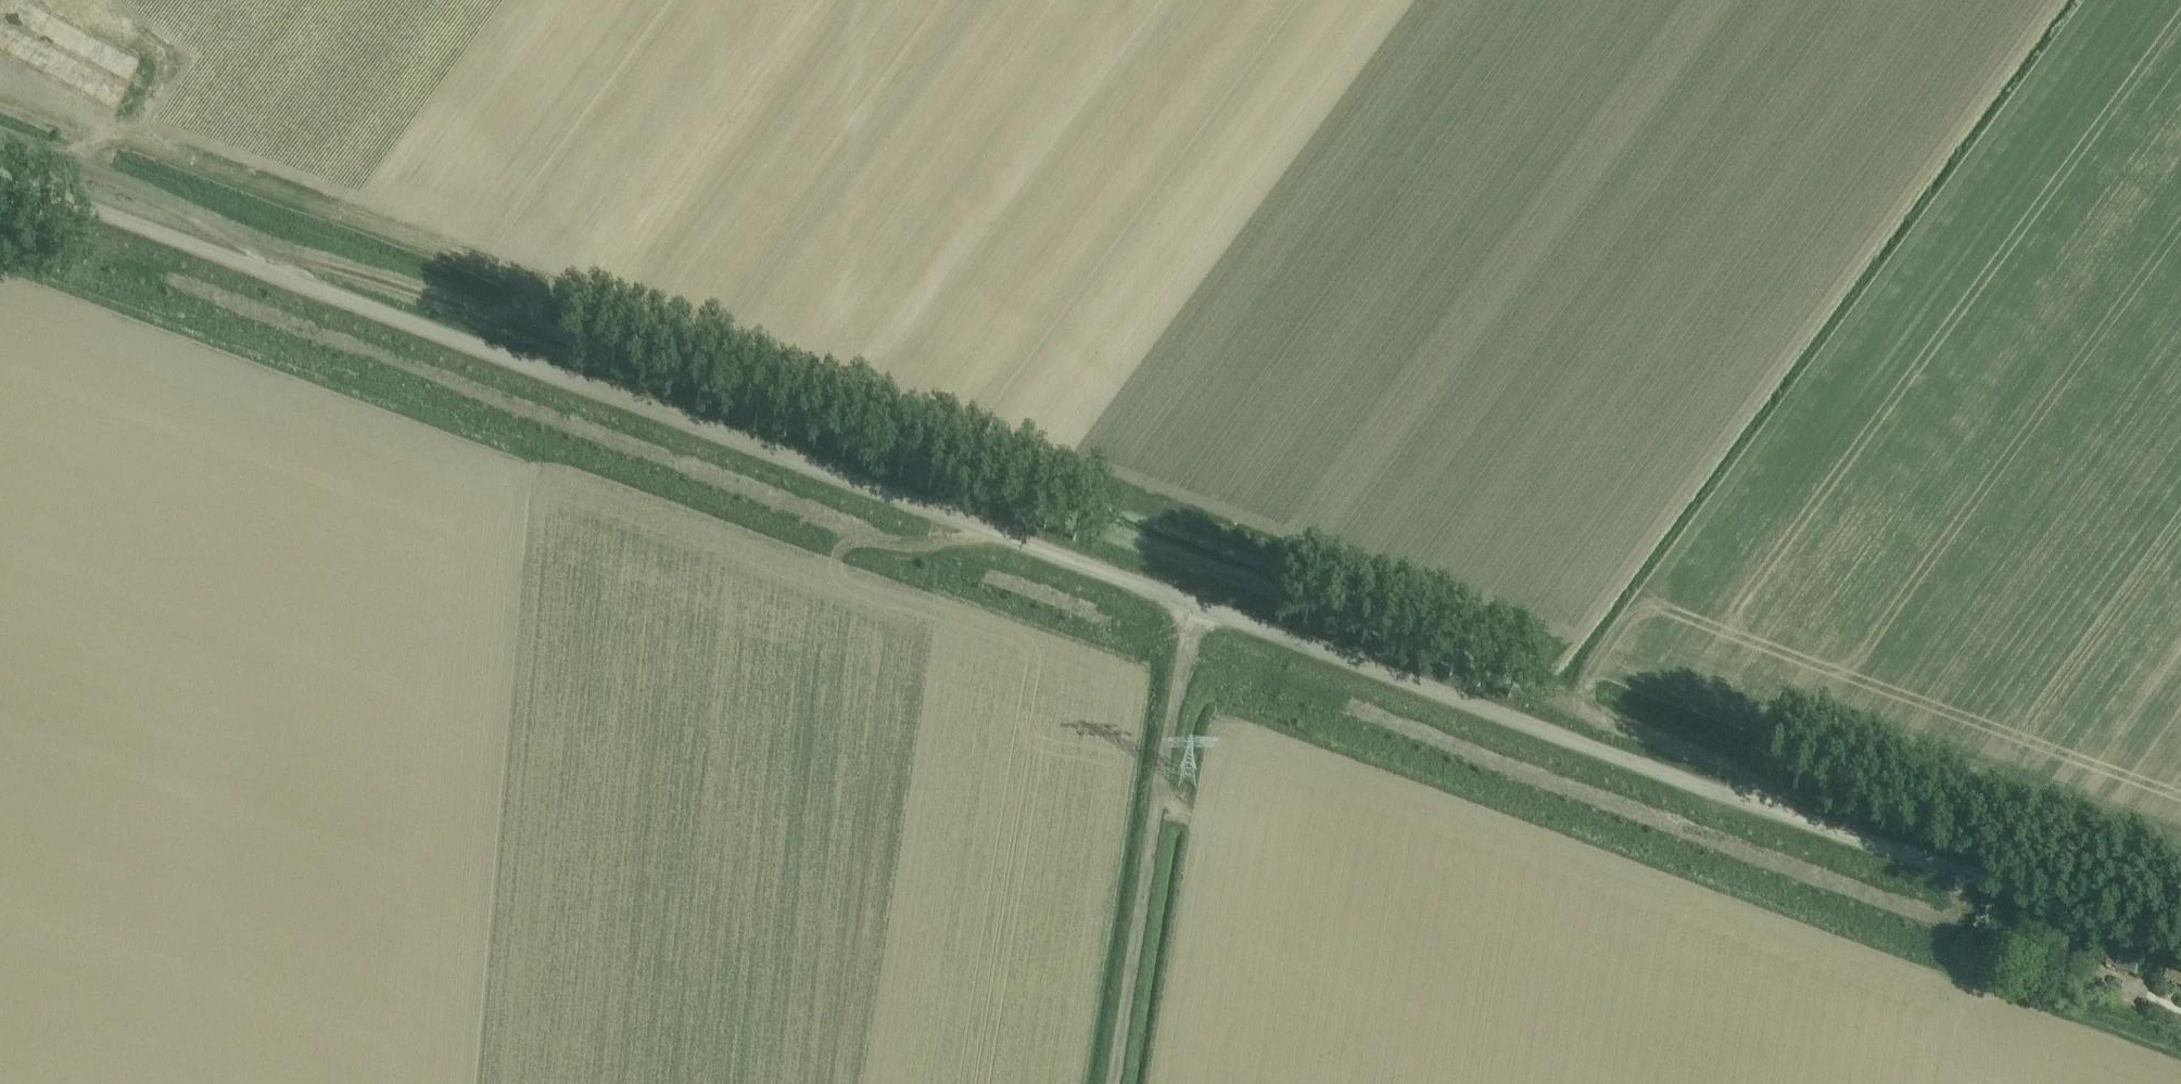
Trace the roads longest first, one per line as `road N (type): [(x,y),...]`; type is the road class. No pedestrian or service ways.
road 1 (unclassified): [(0,176),(1193,605)]
road 2 (unclassified): [(1193,605),(2180,960)]
road 3 (residential): [(1116,1083),(1193,605)]

